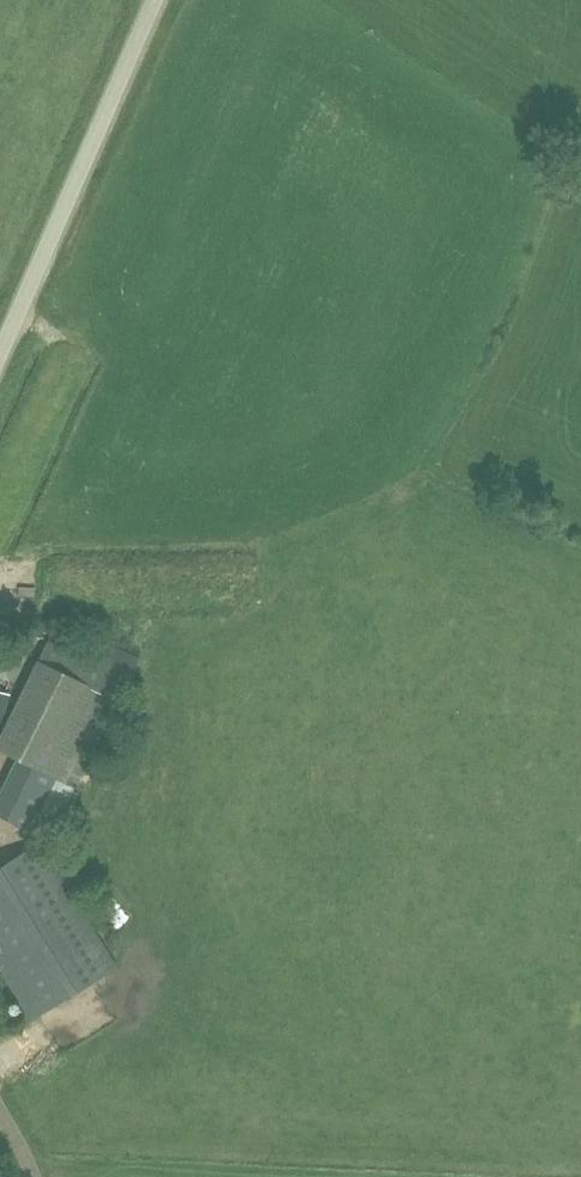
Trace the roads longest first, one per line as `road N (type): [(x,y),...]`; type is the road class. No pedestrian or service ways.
road 1 (unclassified): [(0,354),(154,0)]

